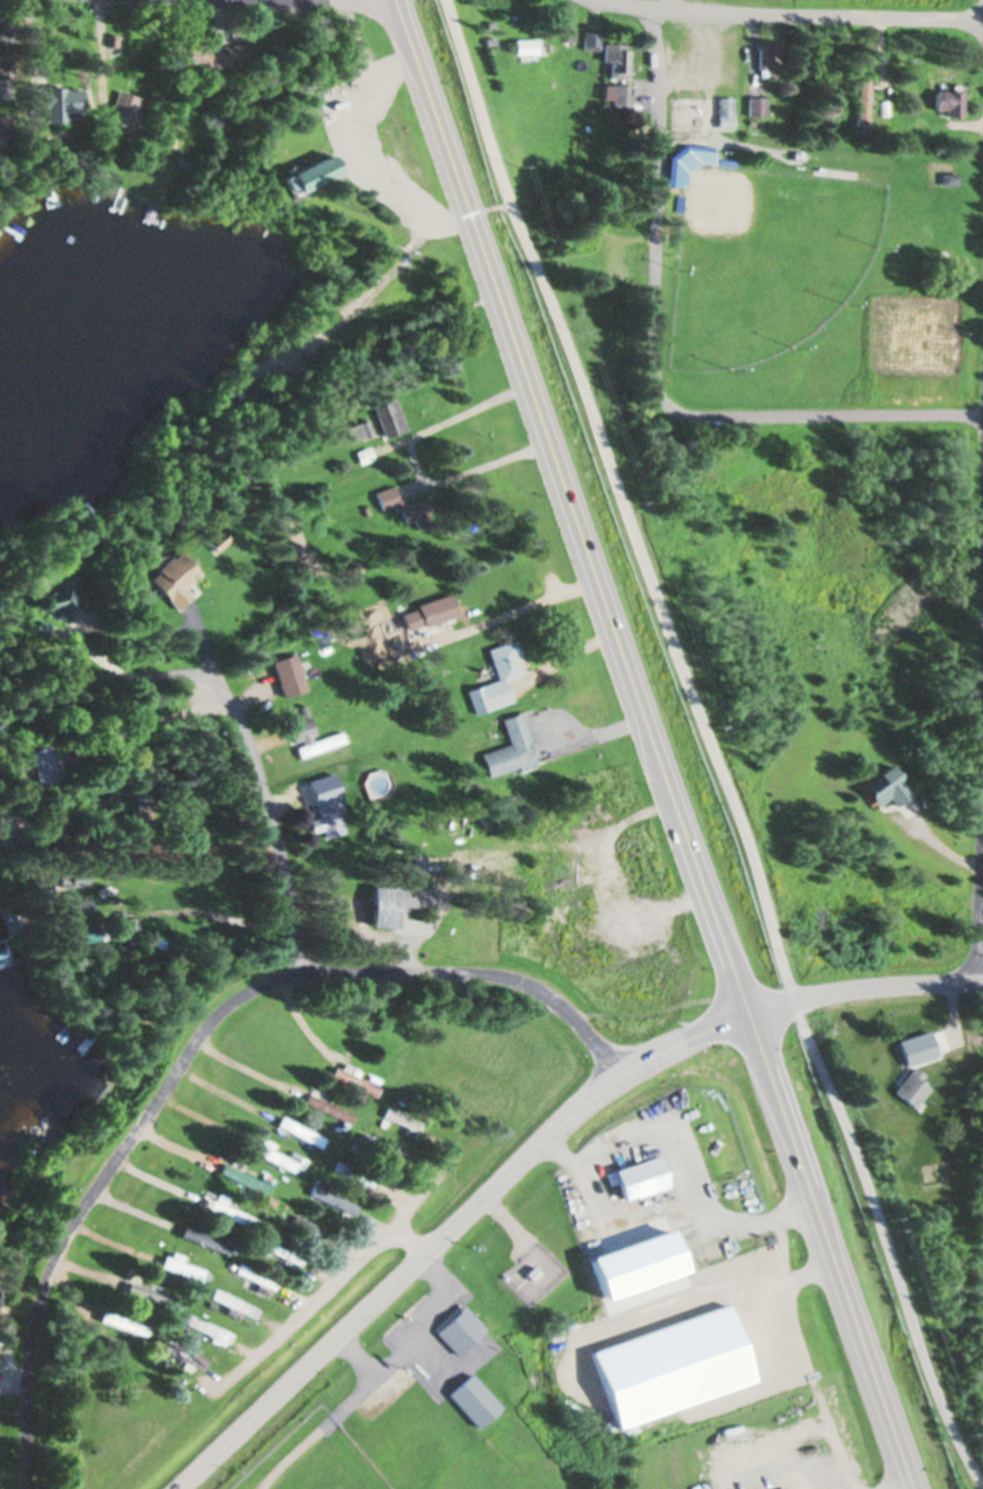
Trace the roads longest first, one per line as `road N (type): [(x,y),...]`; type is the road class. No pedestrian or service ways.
road 1 (primary): [(914,1488),(390,0)]
road 2 (residential): [(25,1488),(23,1383),(33,1303),(80,1209),(210,1013),(250,986),(301,970),(498,973),(552,997),(620,1071)]
road 3 (tertiary): [(169,1488),(557,1122),(620,1071),(745,1013)]
road 4 (residential): [(653,11),(653,387),(674,414),(982,417)]
road 5 (residential): [(973,982),(982,547)]
road 6 (residential): [(982,19),(653,11),(584,0)]
road 7 (residential): [(301,970),(253,752),(225,699),(195,673),(134,682)]
road 8 (residential): [(745,1013),(868,985),(982,982)]

